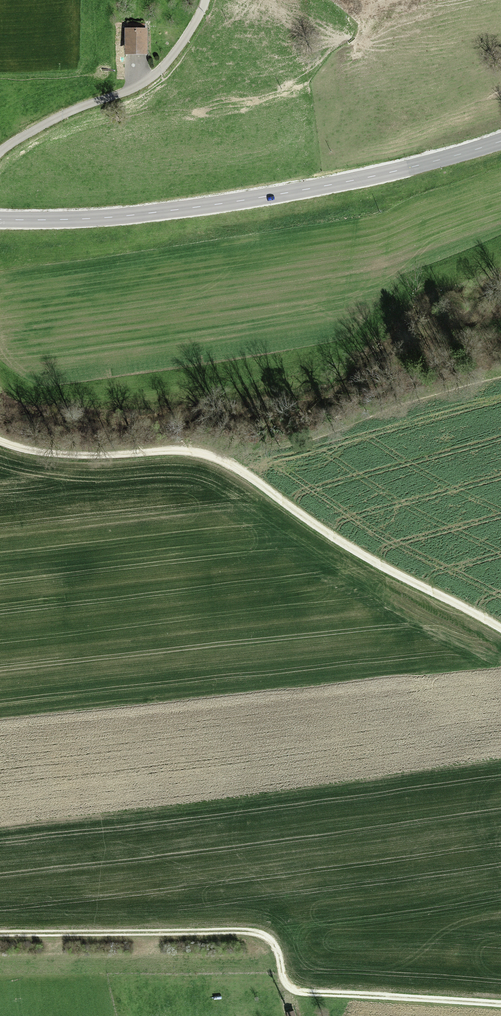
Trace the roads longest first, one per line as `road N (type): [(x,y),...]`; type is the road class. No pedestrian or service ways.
road 1 (track): [(0,441),(49,453),(178,448),(215,455),(372,562),(500,630)]
road 2 (track): [(0,932),(260,932),(277,945),(282,987),(291,992),(500,1007)]
road 3 (tertiary): [(0,220),(212,206),(372,177),(500,141)]

